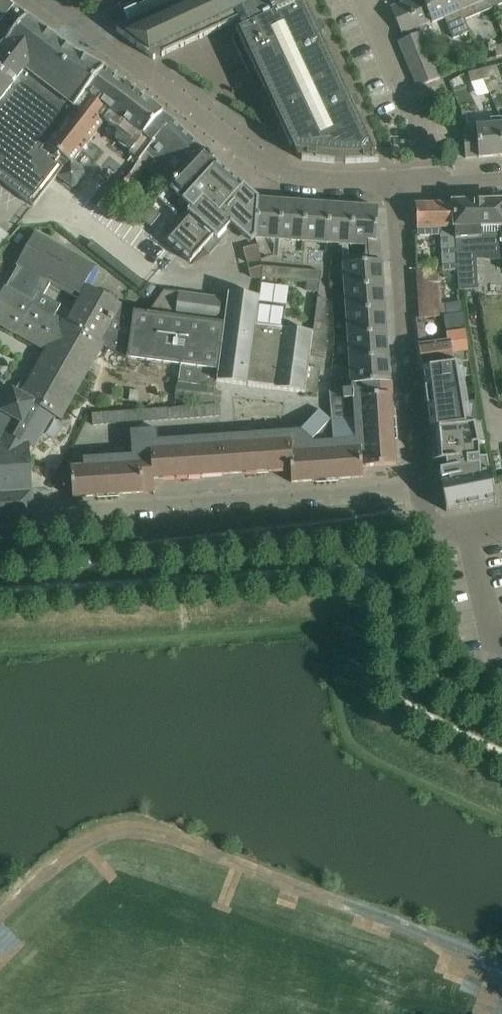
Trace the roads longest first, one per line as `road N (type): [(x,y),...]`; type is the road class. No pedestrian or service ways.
road 1 (residential): [(392,182),(290,178),(260,163),(46,0)]
road 2 (residential): [(57,514),(429,489)]
road 3 (residential): [(429,489),(392,182)]
road 4 (residential): [(429,182),(418,117),(374,0)]

